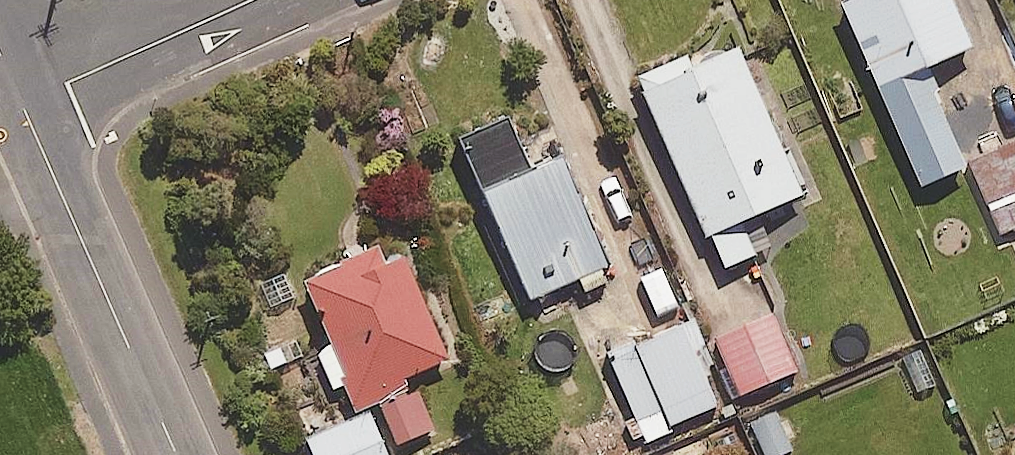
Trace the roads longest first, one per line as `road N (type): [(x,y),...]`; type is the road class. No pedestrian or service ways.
road 1 (residential): [(22,102),(178,454)]
road 2 (residential): [(22,102),(251,0)]

